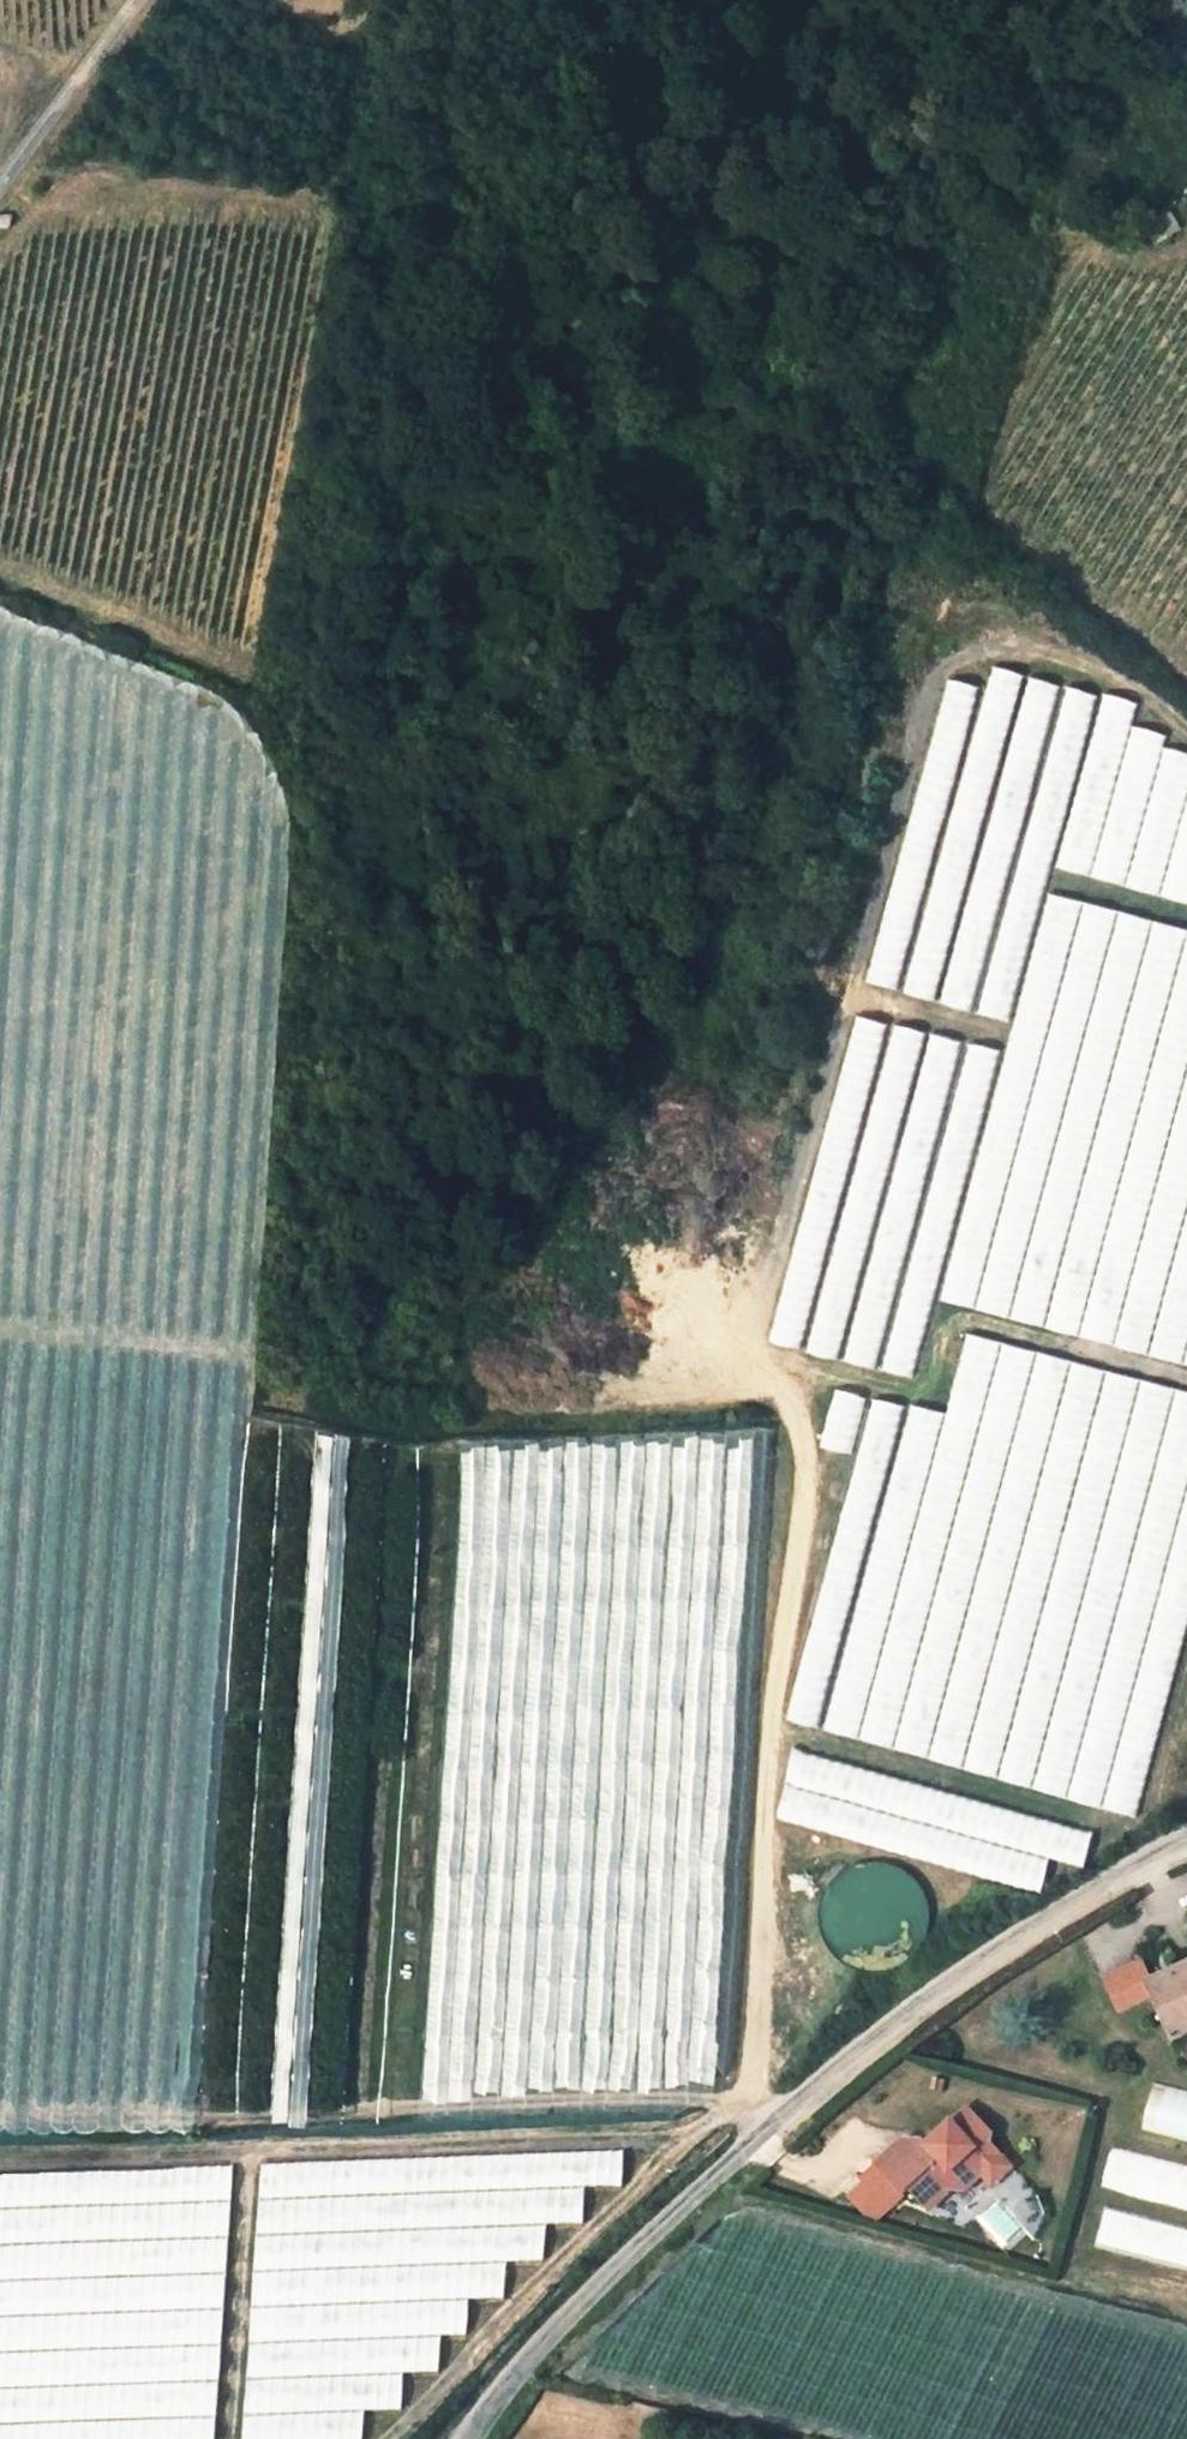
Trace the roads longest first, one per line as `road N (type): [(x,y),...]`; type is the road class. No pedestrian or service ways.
road 1 (residential): [(1186,1848),(984,1964),(778,2118),(569,2309),(471,2438)]
road 2 (unclassified): [(0,213),(131,0)]

